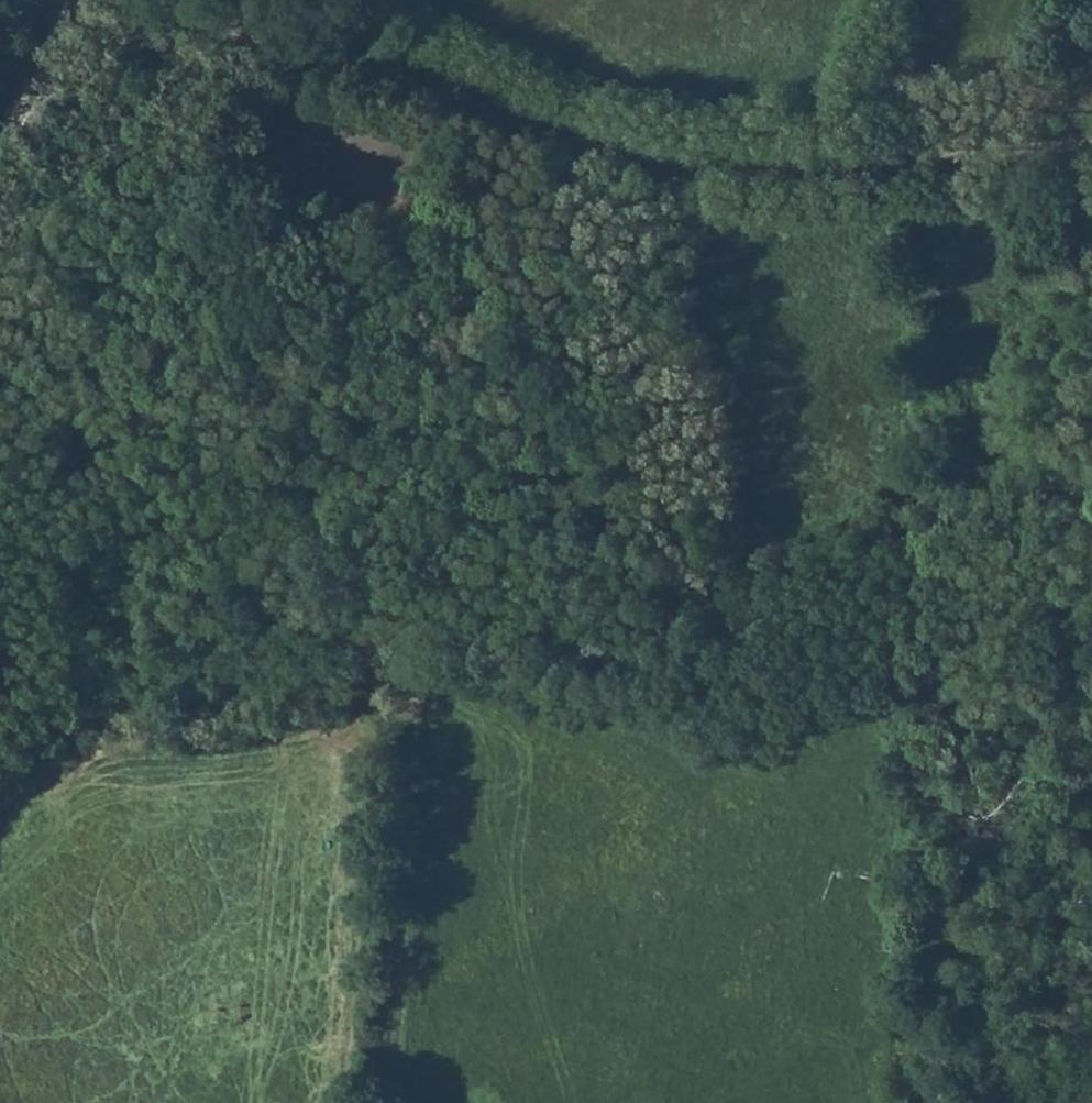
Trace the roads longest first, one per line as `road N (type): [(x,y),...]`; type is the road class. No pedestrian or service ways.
road 1 (track): [(91,3),(377,58),(645,157),(771,163),(1091,148)]
road 2 (tertiary): [(0,145),(91,3)]

